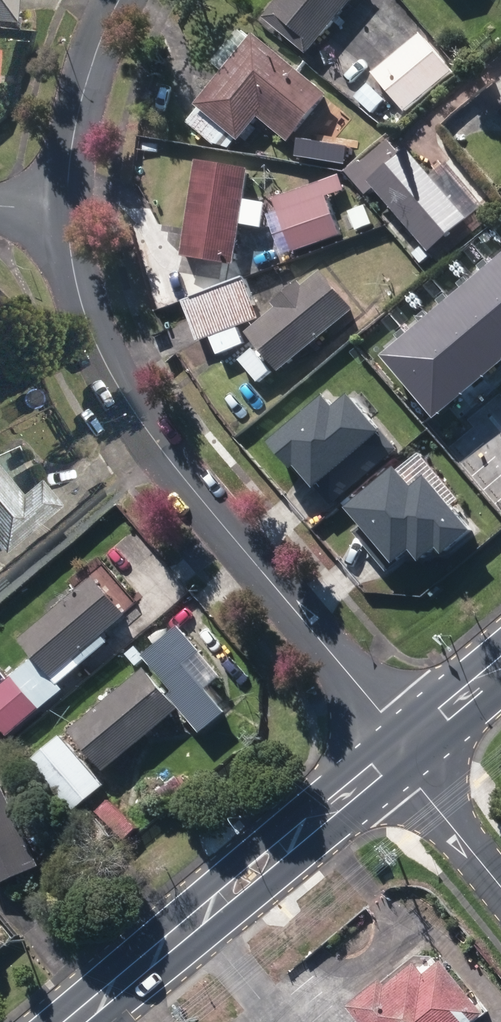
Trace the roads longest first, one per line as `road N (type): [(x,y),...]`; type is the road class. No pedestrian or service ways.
road 1 (residential): [(66,210),(83,308),(104,366),(190,489),(379,711),(400,749)]
road 2 (secondary): [(73,1021),(400,749)]
road 3 (residential): [(120,0),(79,96),(66,210)]
road 4 (residential): [(400,749),(422,793),(500,890)]
road 5 (secondary): [(400,749),(500,667)]

